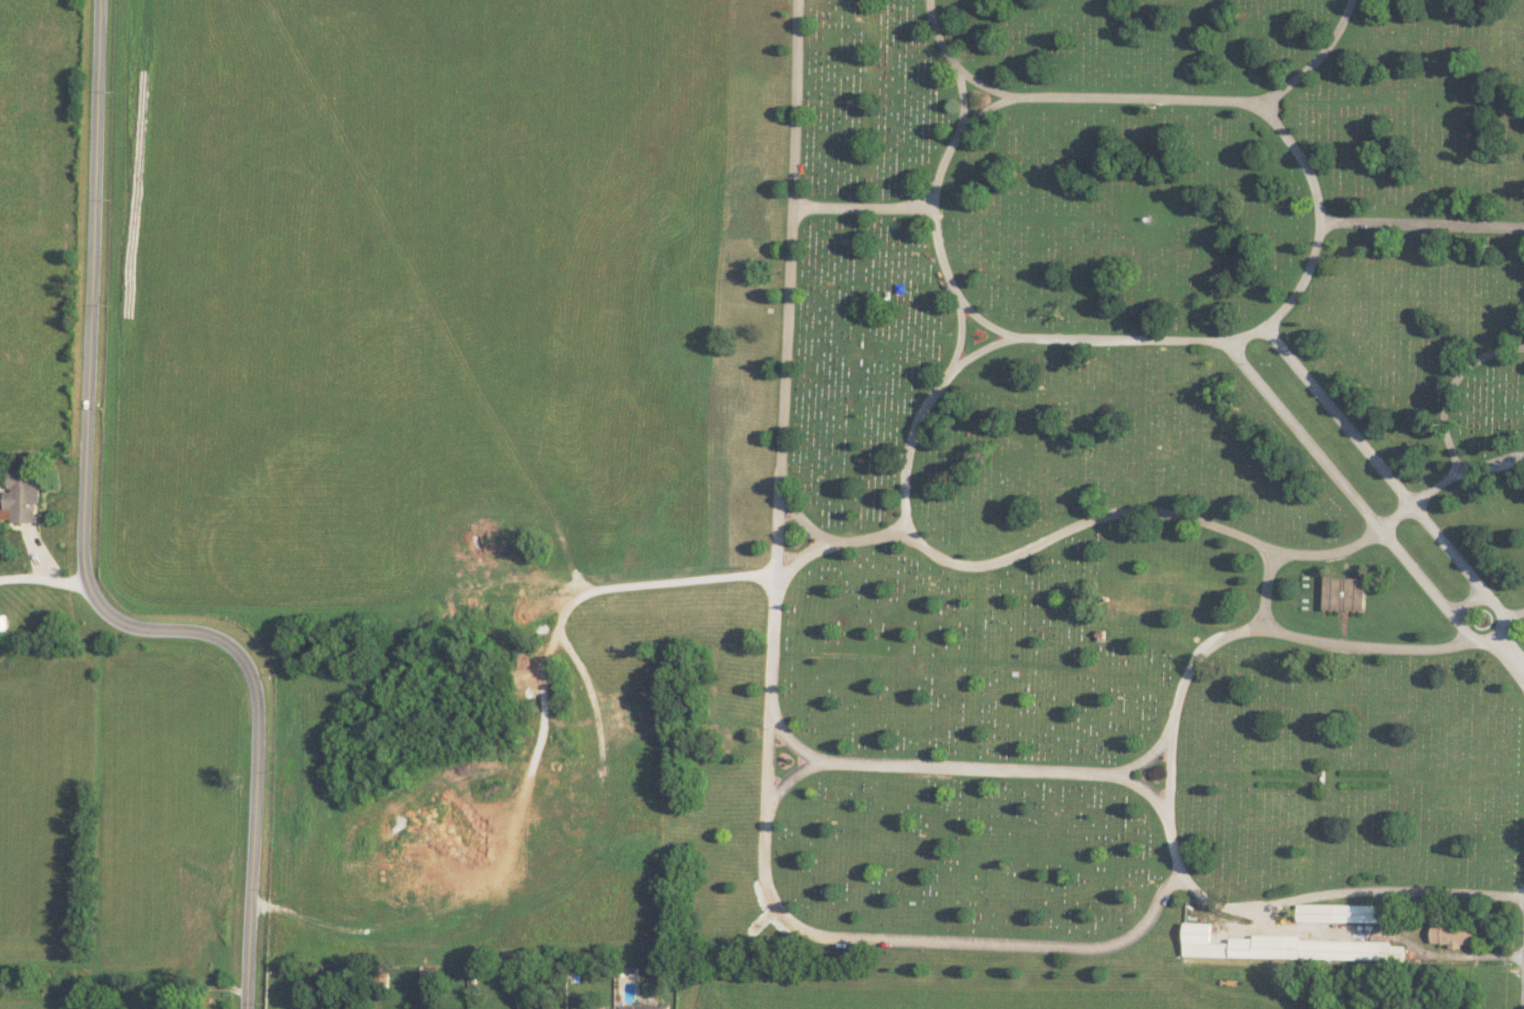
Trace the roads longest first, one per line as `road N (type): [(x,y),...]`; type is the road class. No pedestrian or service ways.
road 1 (tertiary): [(97,600),(84,561),(100,0)]
road 2 (tertiary): [(248,1008),(257,716),(252,678),(238,652)]
road 3 (track): [(557,632),(565,602),(583,590),(776,573)]
road 4 (tertiary): [(97,600),(135,627),(208,632),(238,652)]

